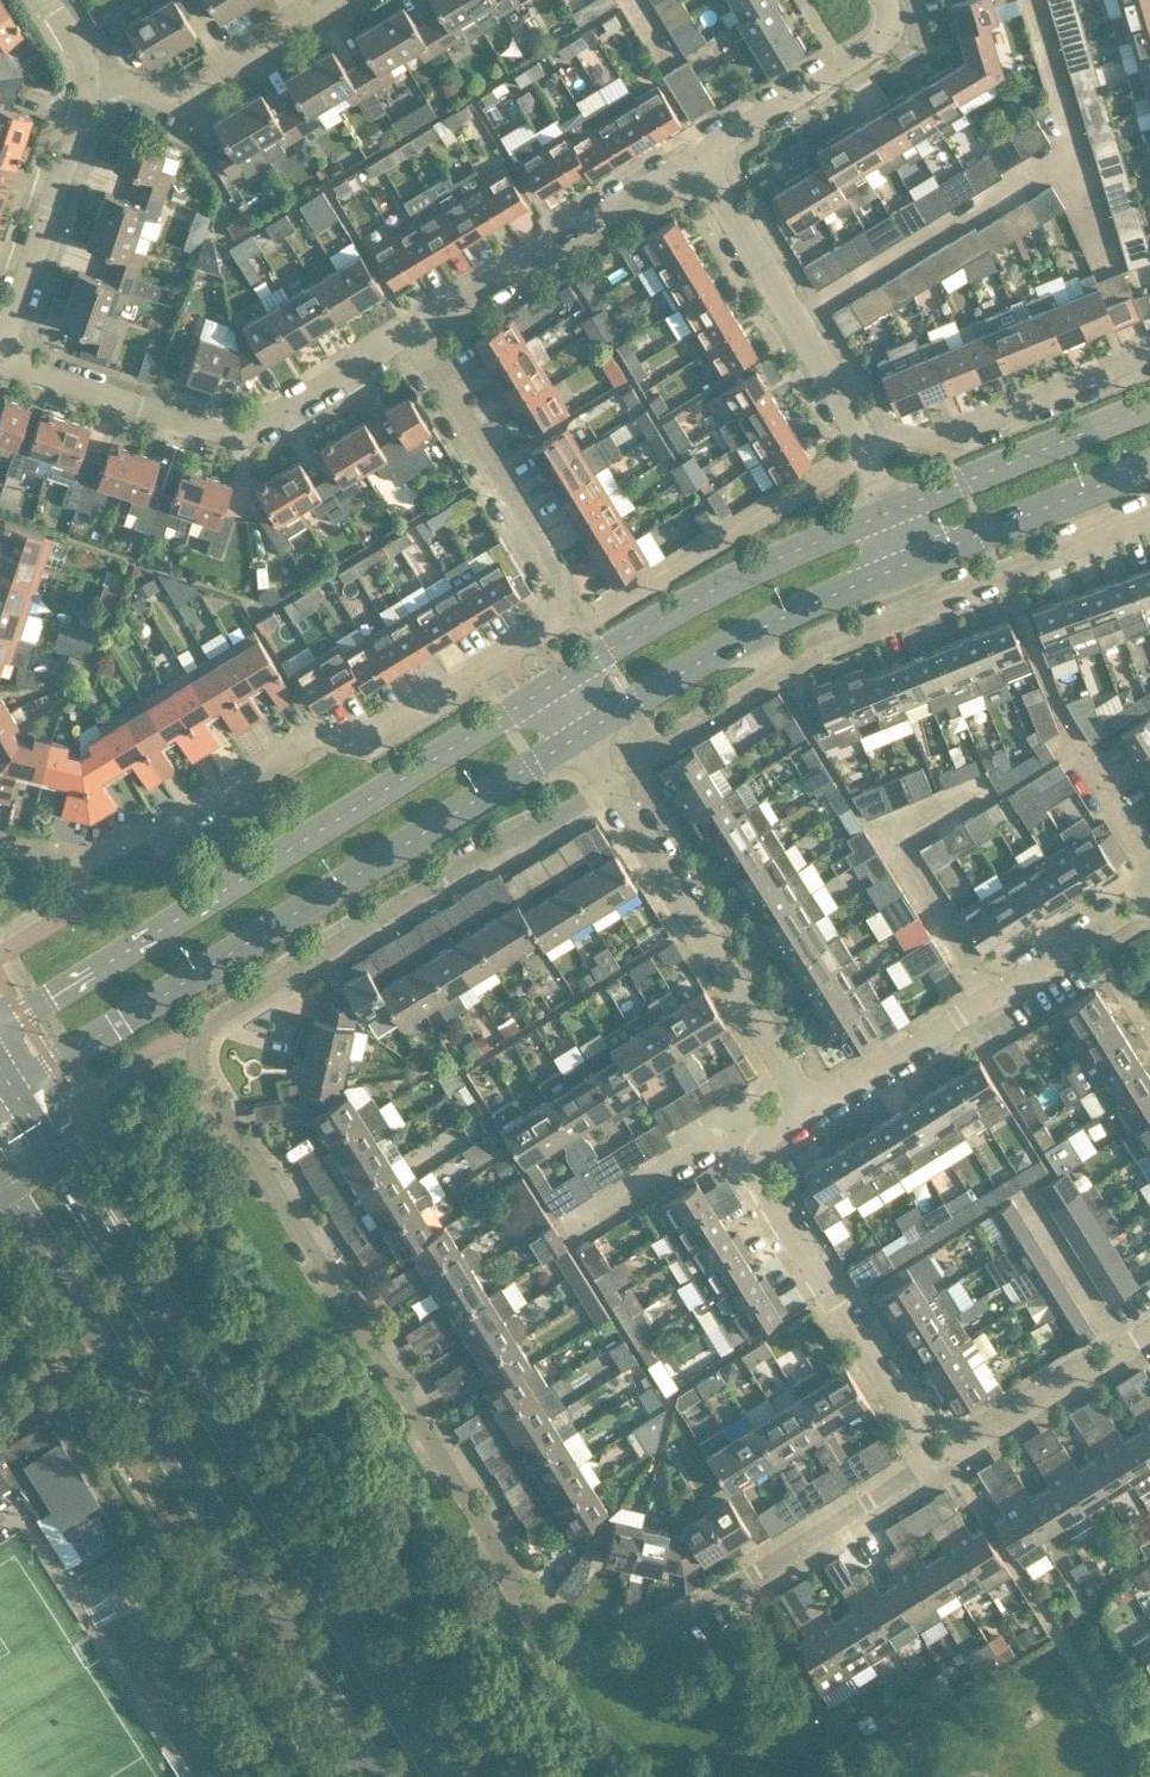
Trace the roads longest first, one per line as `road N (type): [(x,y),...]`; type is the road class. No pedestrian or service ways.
road 1 (residential): [(943,1455),(610,1663),(582,1664),(561,1652),(206,1083),(196,1061),(209,1023),(496,843),(611,789)]
road 2 (residential): [(84,859),(313,729),(359,740),(571,610),(407,332)]
road 3 (primary): [(440,1776),(12,1093)]
road 4 (primary): [(0,1178),(373,1776)]
road 5 (tertiary): [(12,1093),(577,736)]
road 6 (tertiary): [(545,687),(0,1032)]
road 7 (residential): [(719,648),(802,655),(1149,514)]
road 8 (residential): [(407,332),(254,424),(203,420),(3,351)]
road 9 (residential): [(943,1455),(925,1446),(759,1184),(757,1157),(772,1131),(809,1106)]
road 10 (residential): [(809,1106),(1126,913),(1149,909)]
road 11 (tertiary): [(889,511),(745,571),(545,687)]
road 12 (residential): [(809,1106),(611,789)]
road 13 (residential): [(700,156),(407,332)]
road 14 (residential): [(867,453),(700,156)]
road 15 (residential): [(867,453),(943,434),(1149,354)]
road 16 (residential): [(3,351),(97,76)]
road 17 (tertiary): [(1149,406),(889,511)]
road 18 (residential): [(97,76),(174,96),(330,0)]
road 19 (residential): [(889,0),(893,22),(885,38),(700,156)]
road 20 (tertiary): [(908,561),(1149,465)]
road 21 (residential): [(943,1455),(1149,1331)]
road 22 (tertiary): [(719,648),(908,561)]
road 23 (tertiary): [(577,736),(719,648)]
road 24 (residential): [(1149,861),(1067,729)]

